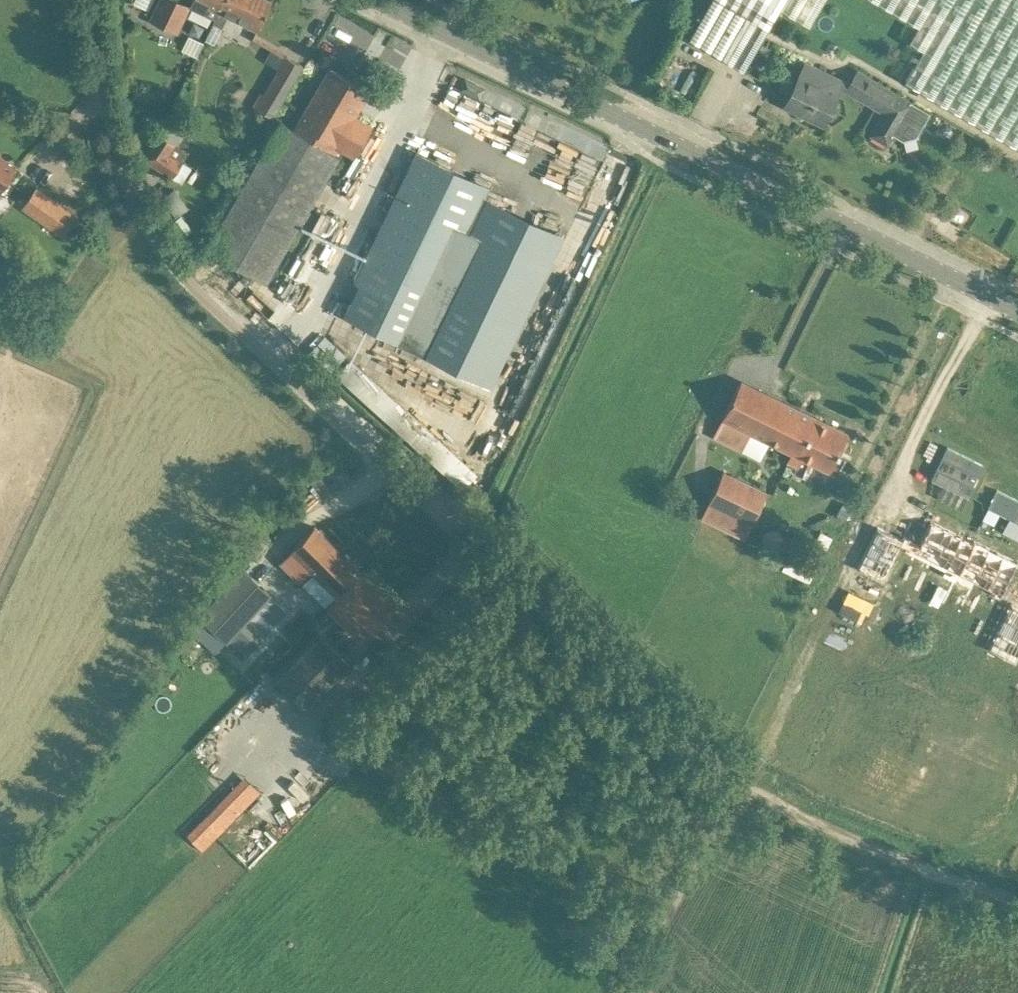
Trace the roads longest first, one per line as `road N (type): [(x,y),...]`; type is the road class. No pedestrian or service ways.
road 1 (unclassified): [(518,577),(196,289),(156,240),(112,122),(96,0)]
road 2 (tertiary): [(1017,310),(364,0)]
road 3 (track): [(518,577),(746,775)]

